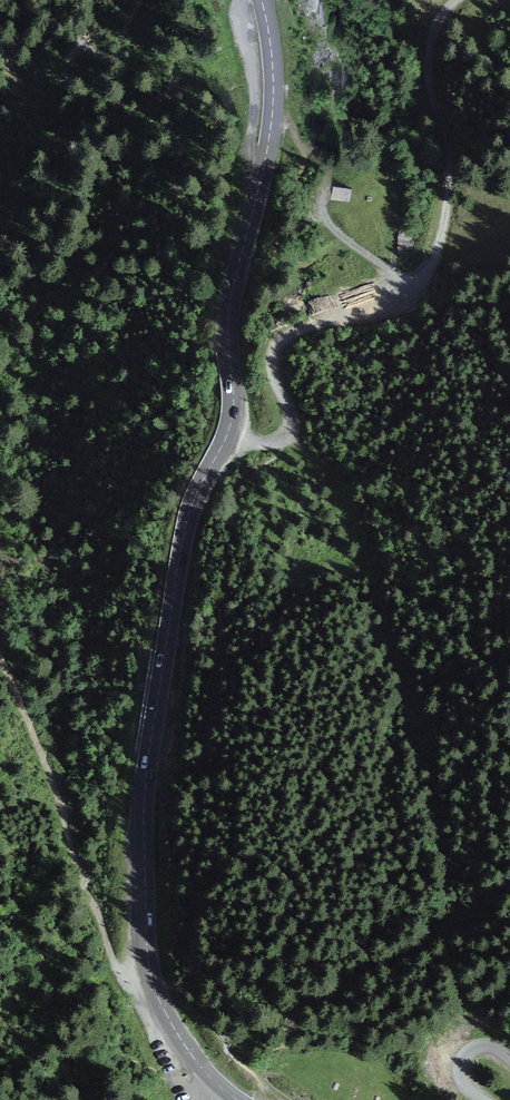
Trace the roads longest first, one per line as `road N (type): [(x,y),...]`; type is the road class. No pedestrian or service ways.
road 1 (secondary): [(238,1099),(203,1070),(153,985),(143,797),(185,531),(231,421),(228,315),(274,109),(262,0)]
road 2 (track): [(226,437),(289,433),(291,413),(274,373),(282,344),(410,283),(440,246),(450,145),(428,48),(460,0)]
road 3 (track): [(158,997),(118,972),(0,660)]

